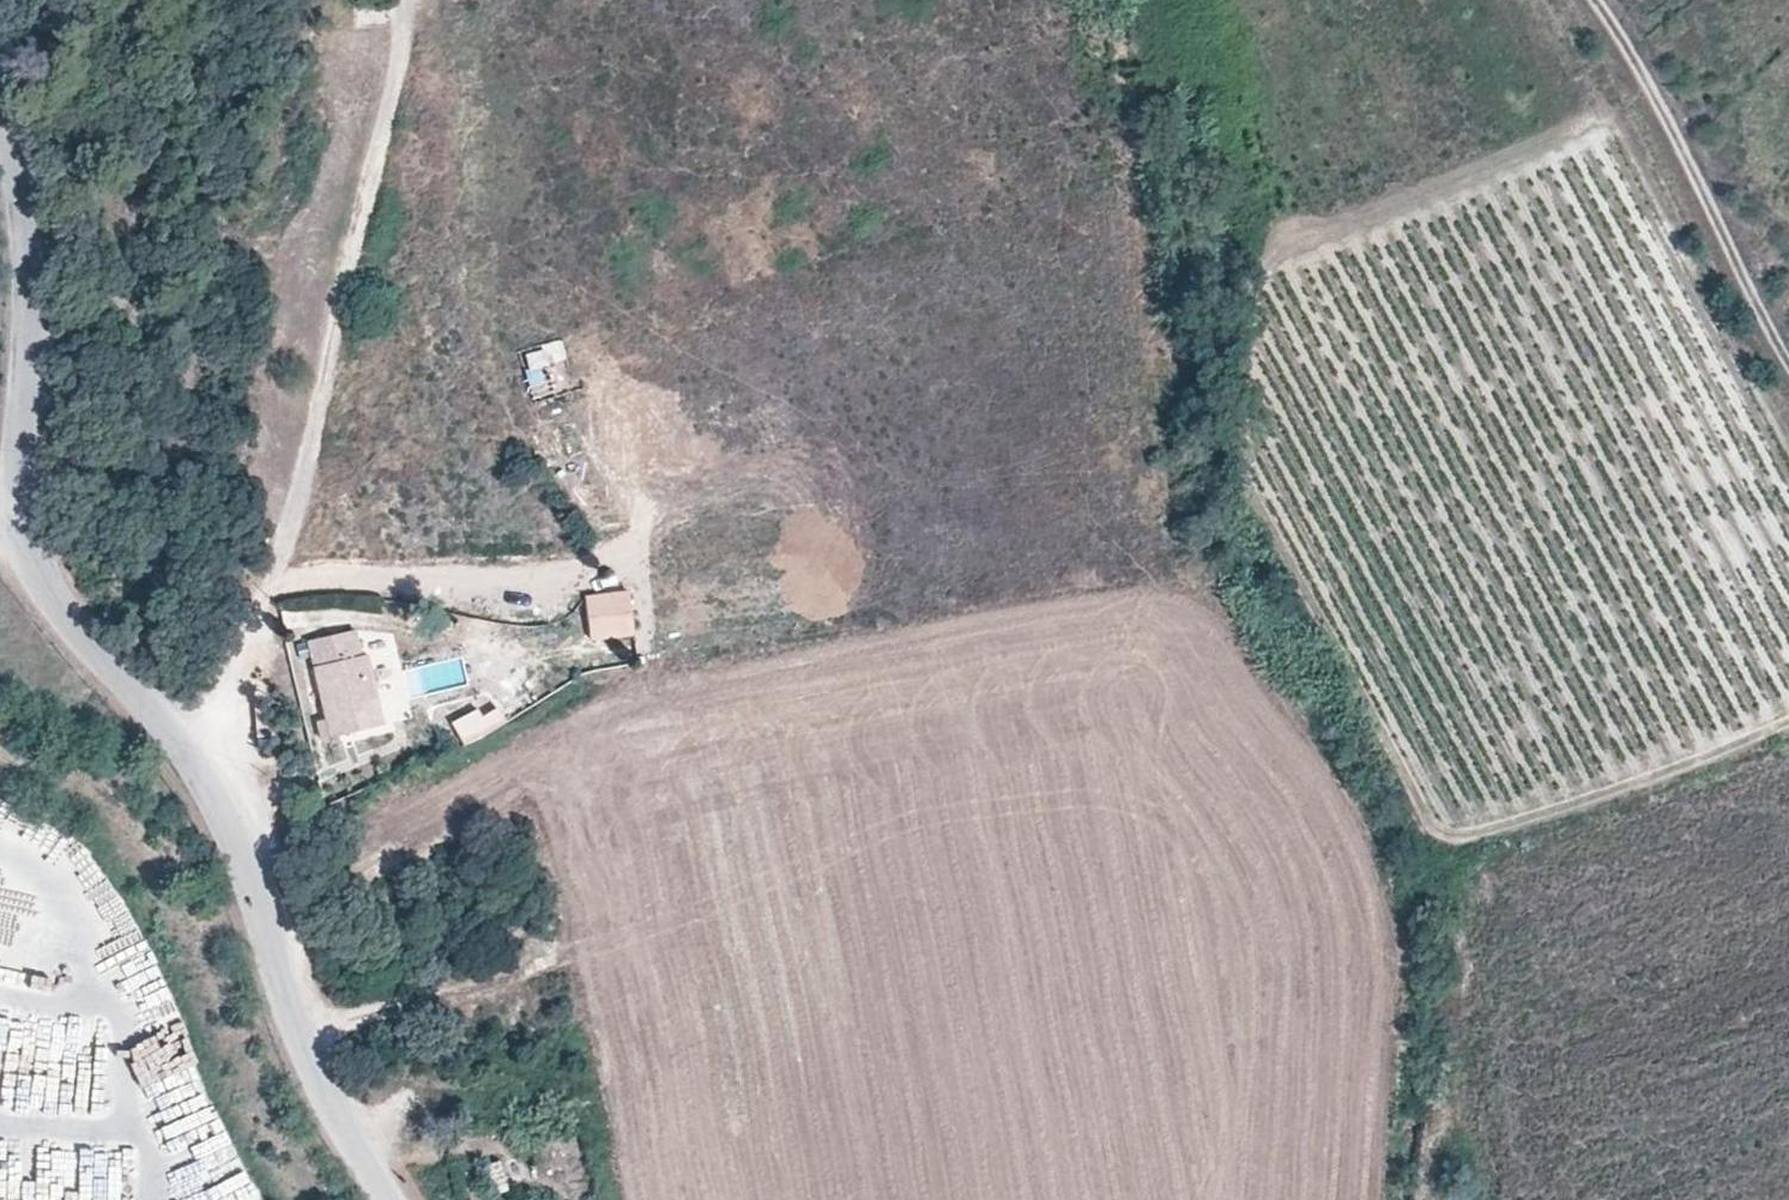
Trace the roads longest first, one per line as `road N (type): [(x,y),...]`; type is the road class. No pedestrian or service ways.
road 1 (unclassified): [(392,1199),(314,1088),(219,791),(45,585),(24,508),(39,238),(0,19)]
road 2 (unclassified): [(1594,0),(1631,55),(1788,363)]

